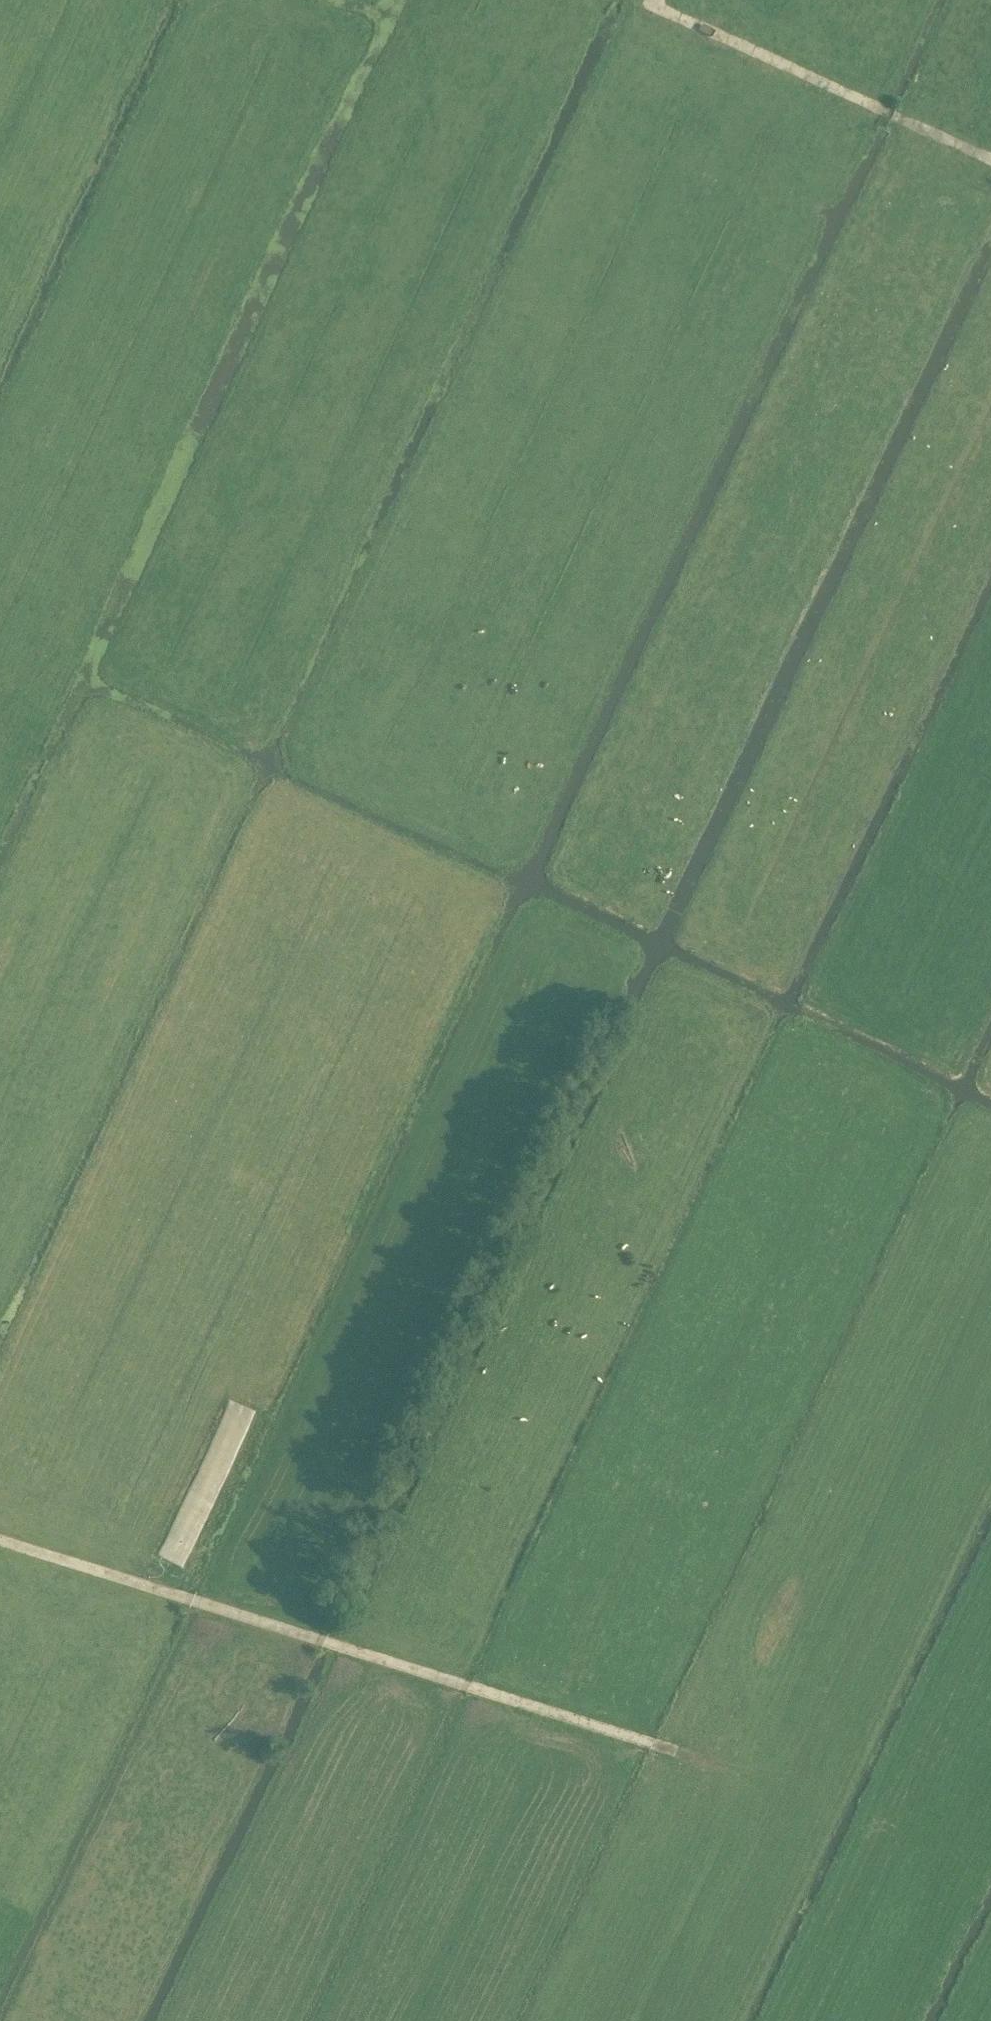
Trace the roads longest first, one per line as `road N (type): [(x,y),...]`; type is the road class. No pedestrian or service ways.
road 1 (track): [(653,1760),(0,1555)]
road 2 (track): [(990,145),(725,0)]

